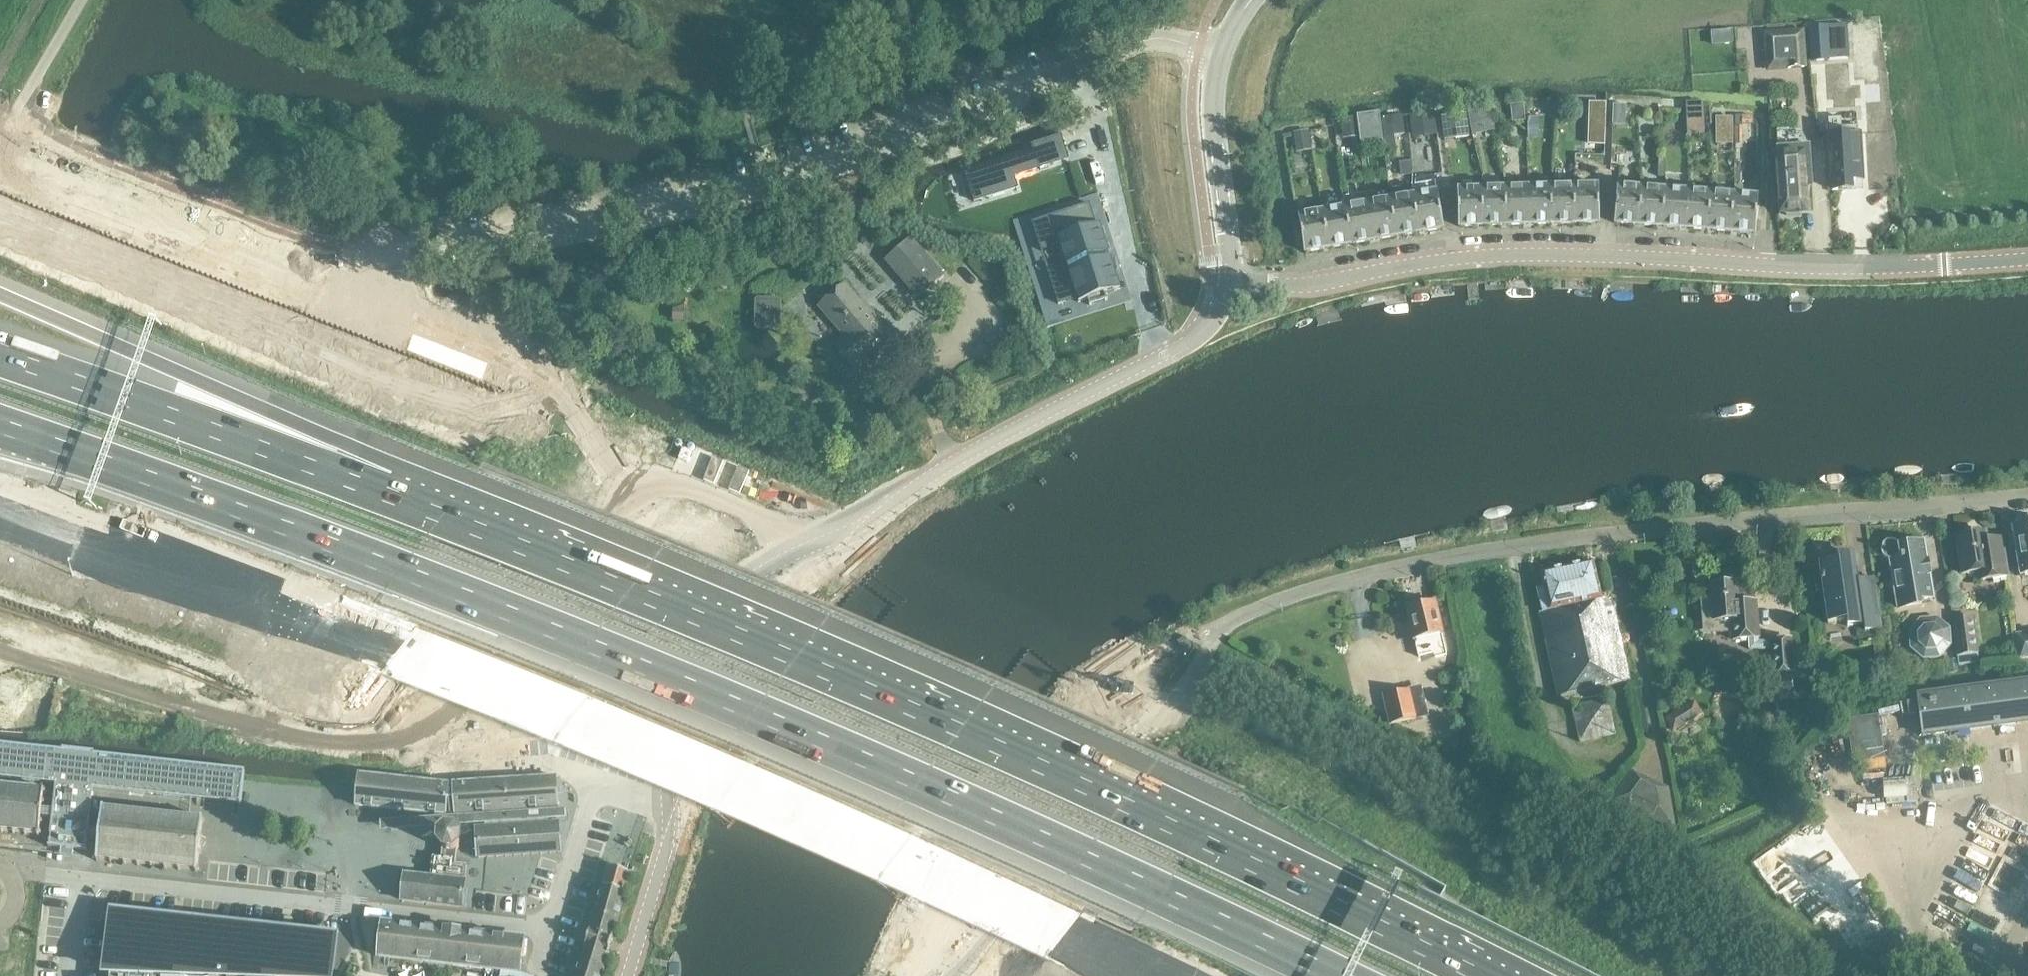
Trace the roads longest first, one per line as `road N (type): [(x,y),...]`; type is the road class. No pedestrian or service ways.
road 1 (motorway): [(1538,975),(1375,884),(949,671),(524,489),(0,295)]
road 2 (motorway): [(0,344),(386,483),(915,714),(1151,823),(1438,975)]
road 3 (unclassified): [(82,0),(10,135),(22,171),(39,184),(295,279),(651,211),(879,141),(1144,42),(1221,57)]
road 4 (motorway): [(0,466),(838,804),(1213,975)]
road 5 (motorway): [(0,513),(641,760),(1120,975)]
road 6 (residential): [(1214,627),(1342,582),(1603,535),(2027,494)]
road 7 (tertiary): [(678,806),(699,649),(734,597),(797,550),(1196,336),(1232,286)]
road 8 (unclassified): [(2027,259),(1781,267),(1494,255),(1309,286),(1232,286)]
road 9 (unclassified): [(550,928),(83,880)]
road 10 (unclassified): [(678,806),(599,778),(550,928)]
road 11 (tertiary): [(1232,286),(1215,150),(1221,57)]
road 12 (tertiary): [(630,975),(678,806)]
road 13 (unclassified): [(1116,680),(1158,704),(1190,696),(1214,627)]

